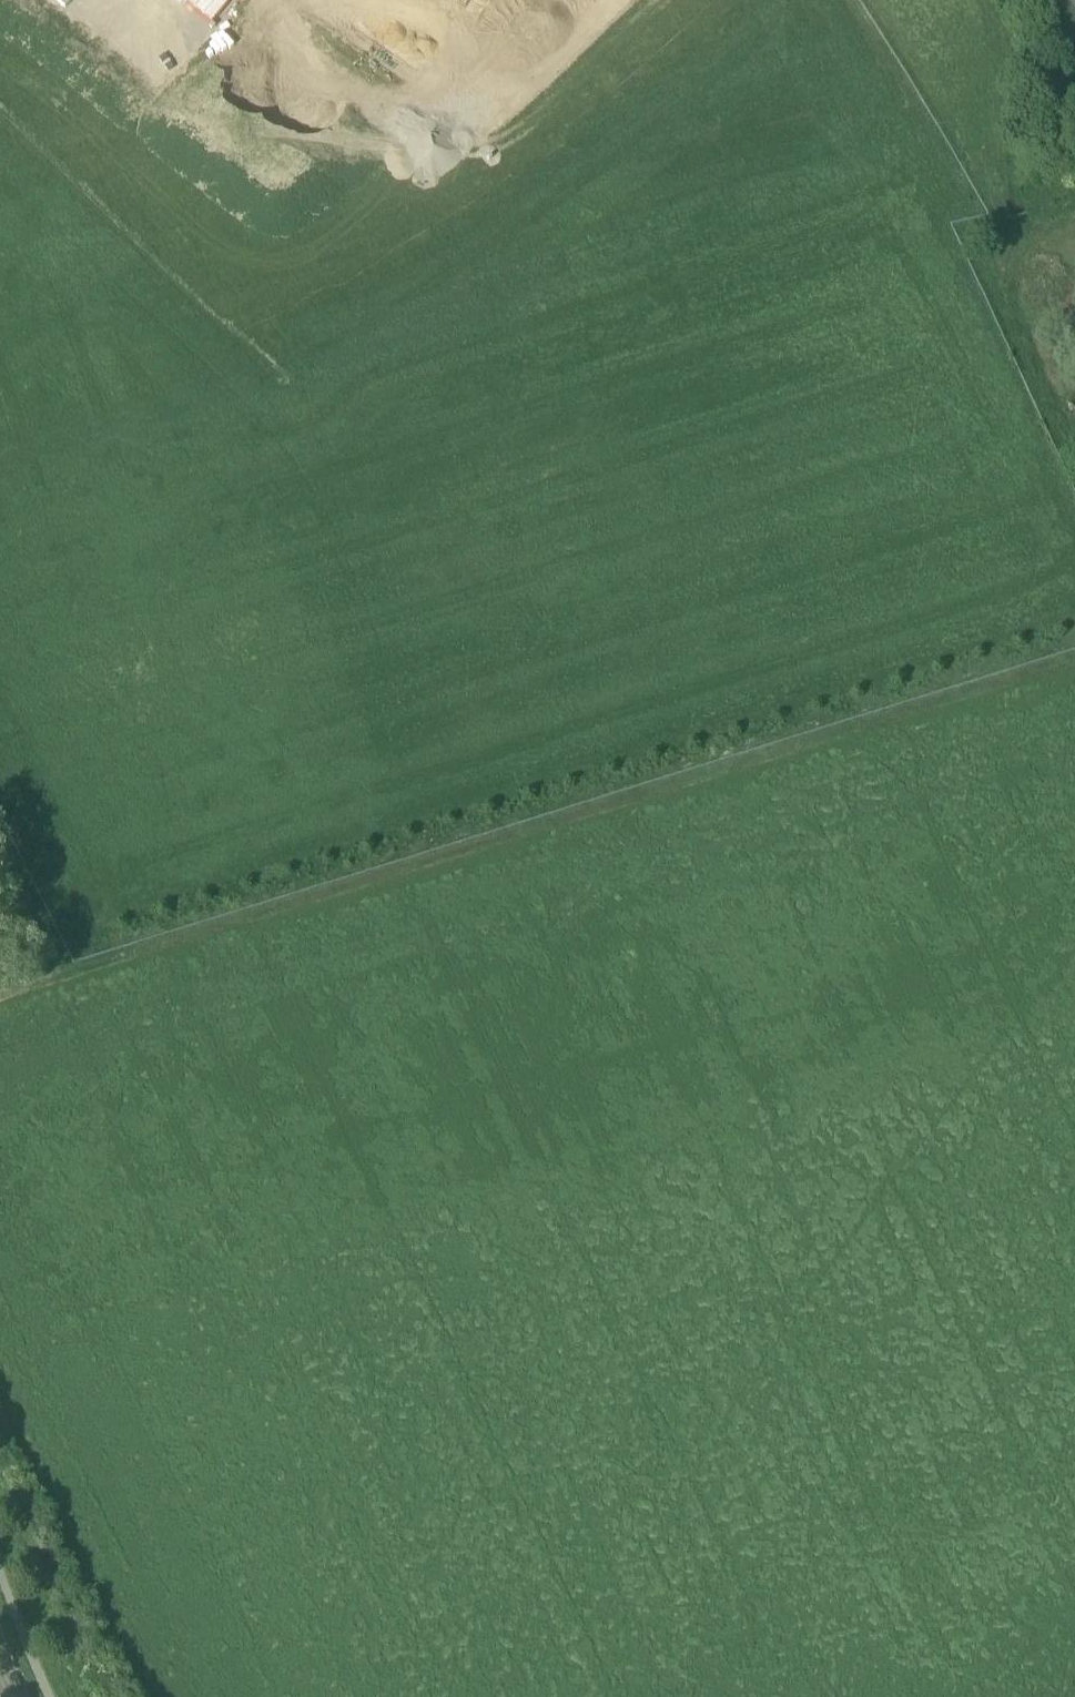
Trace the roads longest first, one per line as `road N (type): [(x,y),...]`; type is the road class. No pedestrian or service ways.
road 1 (track): [(0,996),(1074,661)]

